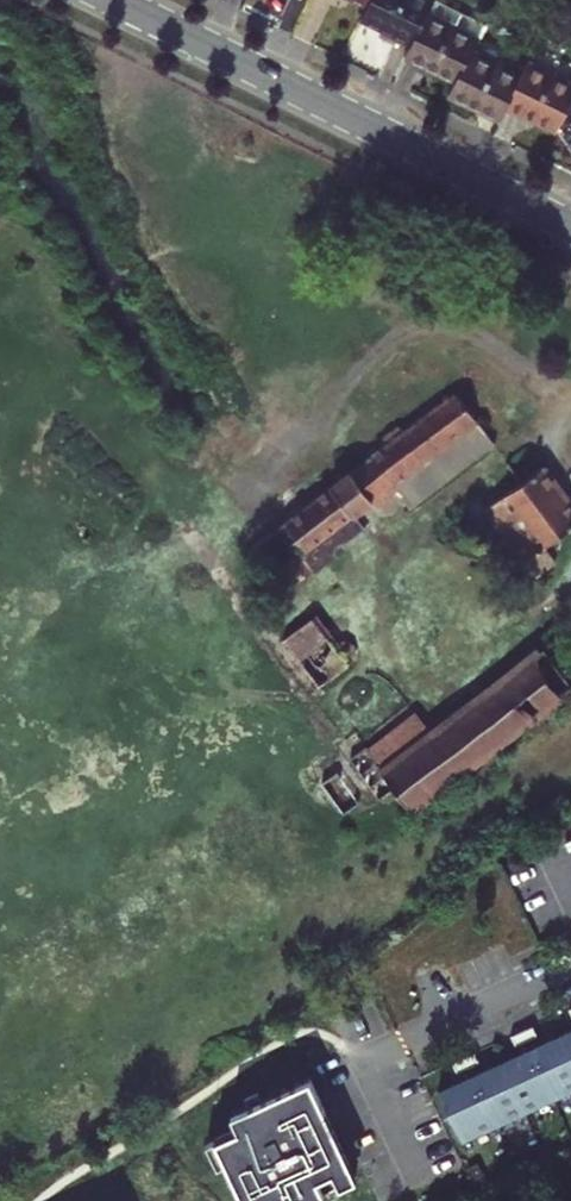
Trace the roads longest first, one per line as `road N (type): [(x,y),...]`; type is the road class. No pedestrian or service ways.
road 1 (tertiary): [(570,230),(111,0)]
road 2 (residential): [(400,1043),(570,965)]

